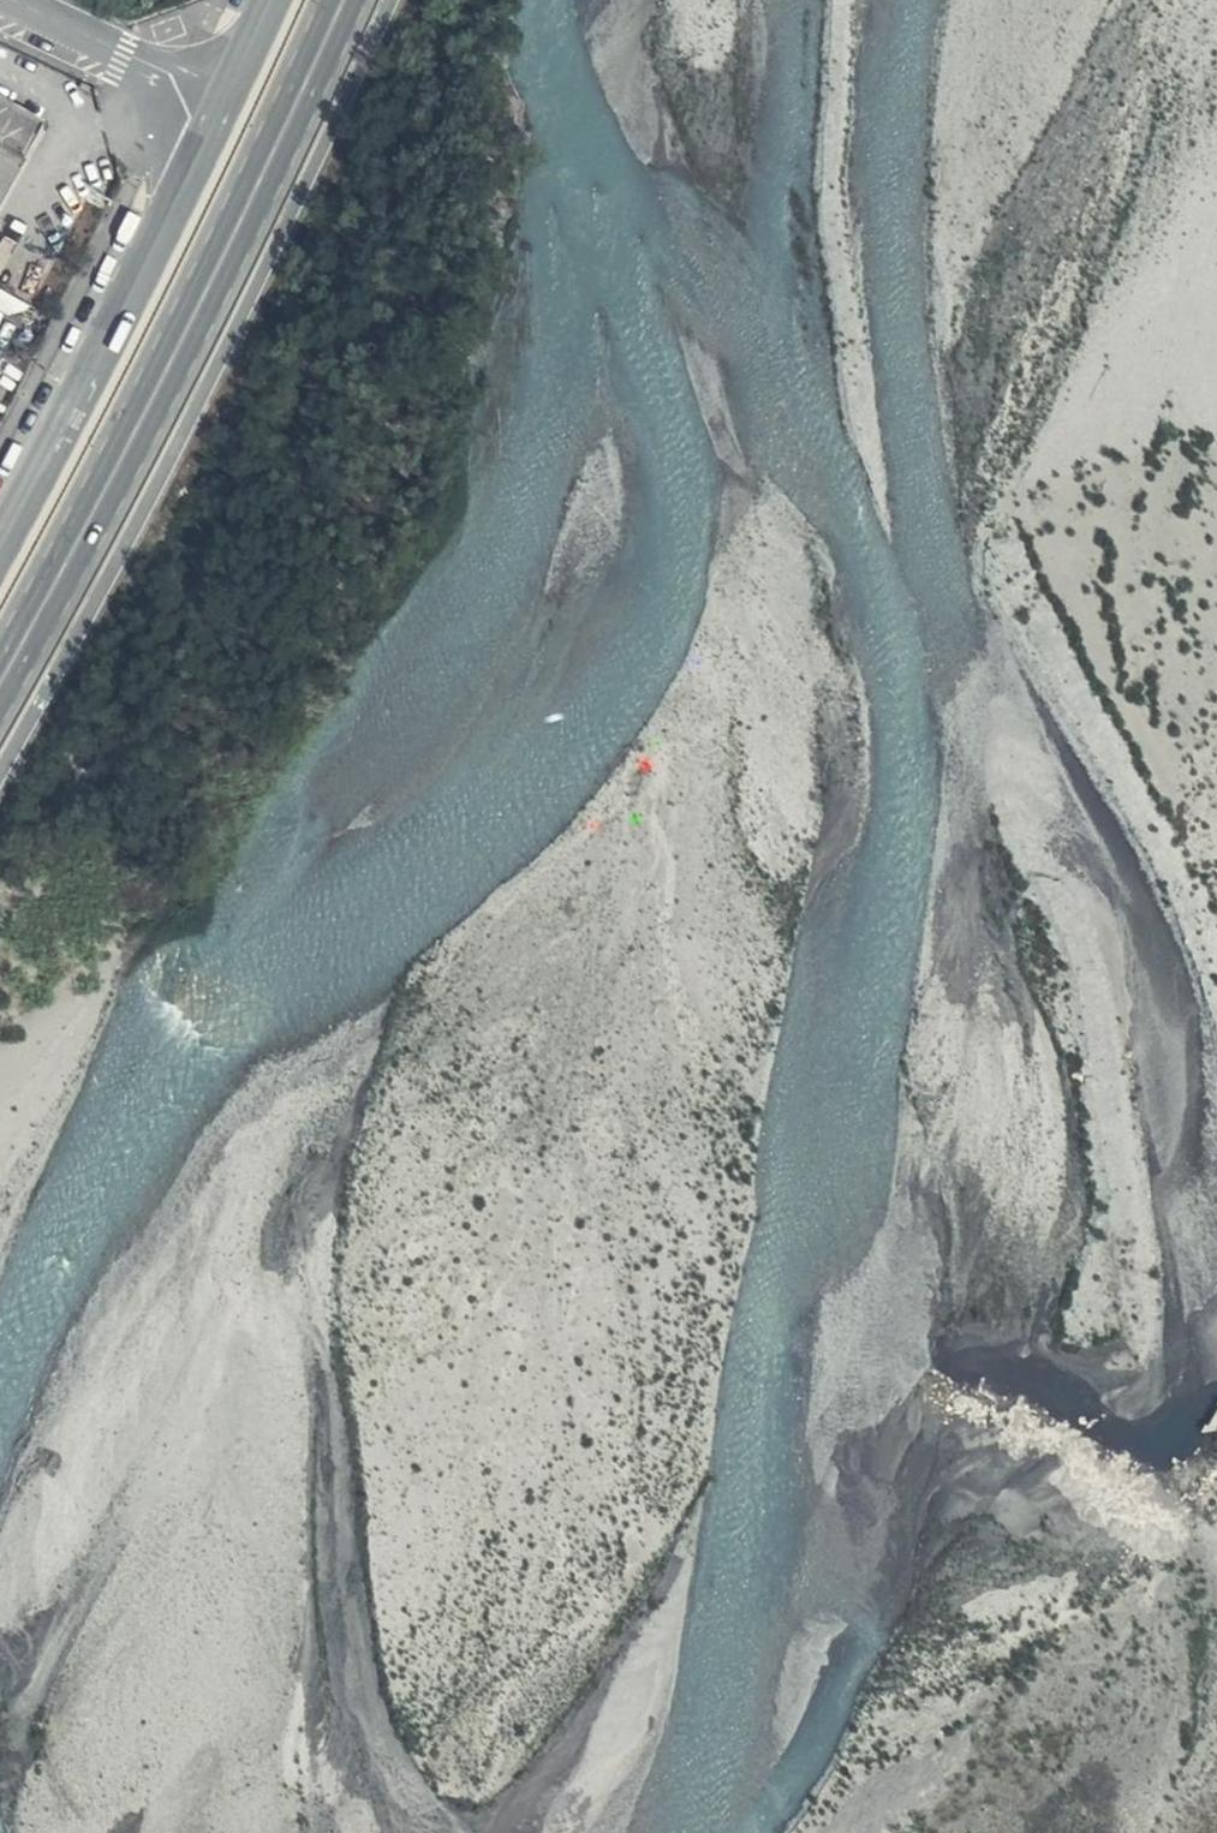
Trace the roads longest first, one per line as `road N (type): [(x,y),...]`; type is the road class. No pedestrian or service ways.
road 1 (trunk): [(0,679),(146,404),(339,0)]
road 2 (tertiary): [(0,543),(219,109)]
road 3 (unclassified): [(0,3),(219,109)]
road 4 (track): [(1065,1475),(1216,1562)]

